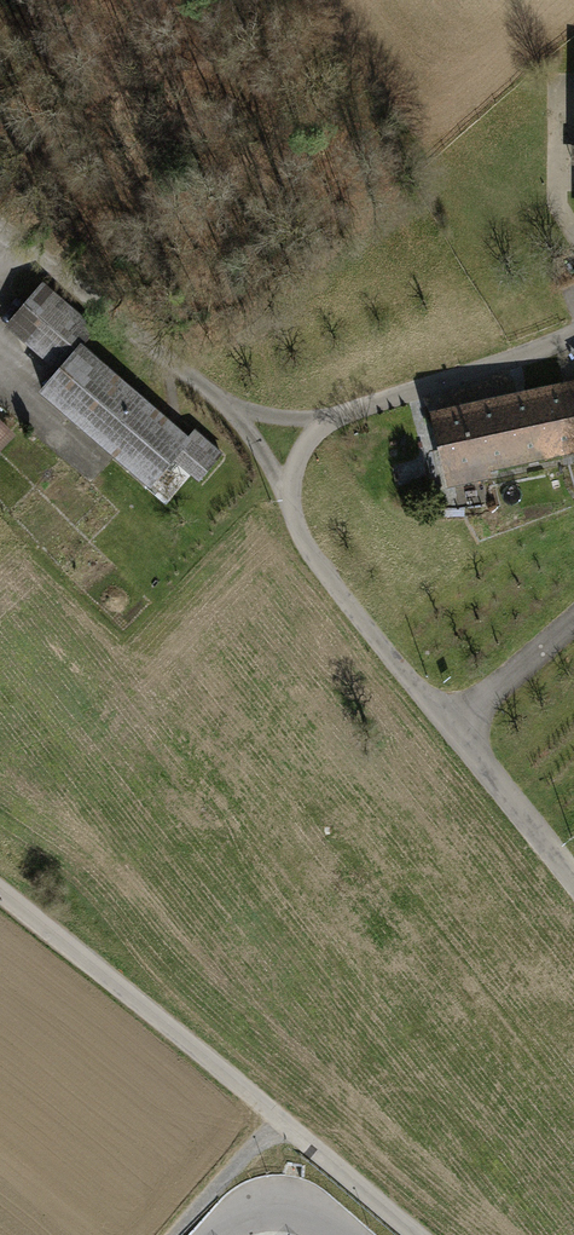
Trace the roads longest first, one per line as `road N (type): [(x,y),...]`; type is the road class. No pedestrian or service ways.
road 1 (unclassified): [(288,490),(306,544),(573,886)]
road 2 (unclassified): [(0,235),(150,336),(231,408)]
road 3 (unclassified): [(573,334),(331,417)]
road 4 (track): [(172,1234),(275,1118)]

